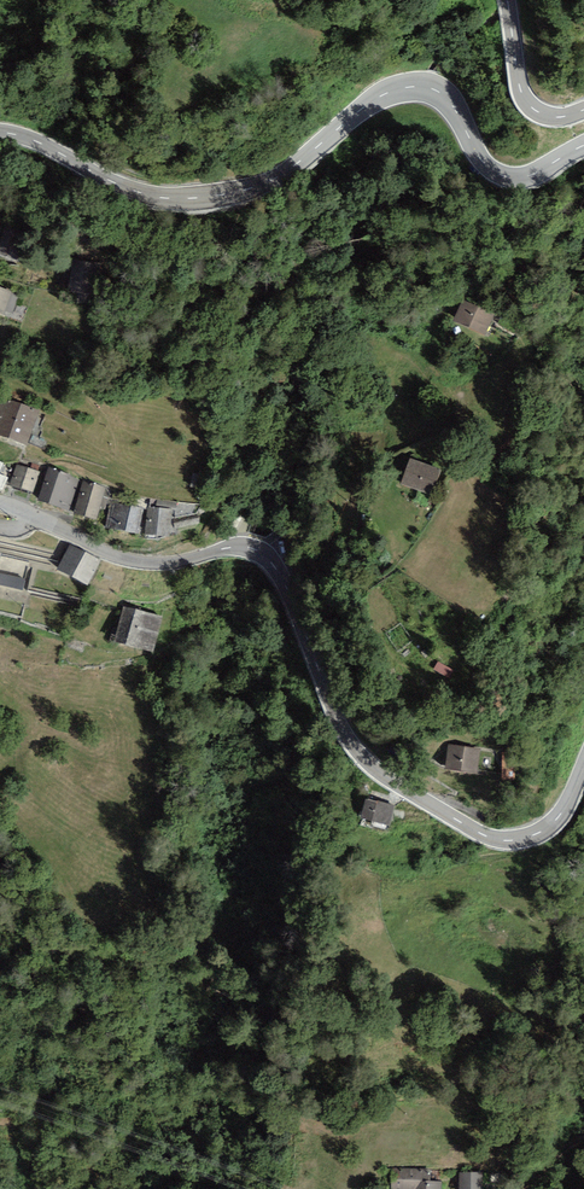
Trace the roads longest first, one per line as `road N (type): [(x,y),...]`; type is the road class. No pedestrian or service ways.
road 1 (tertiary): [(583,761),(548,827),(510,840),(478,832),(384,776),(355,749),(284,581),(261,552),(233,546),(146,562),(0,504)]
road 2 (tertiary): [(0,138),(154,198),(211,202),(281,176),(362,107),(419,85),(448,104),(496,175),(540,168),(583,145)]
road 3 (tertiary): [(583,108),(548,117),(528,108),(516,87),(505,0)]

